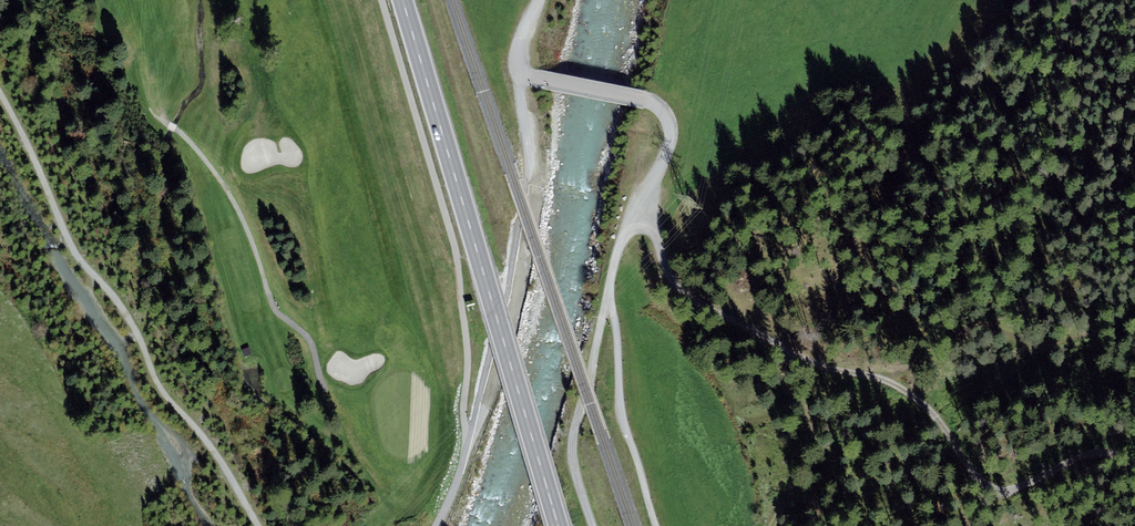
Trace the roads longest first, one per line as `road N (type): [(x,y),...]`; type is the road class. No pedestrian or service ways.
road 1 (track): [(1134,470),(1092,453),(1011,489),(988,481),(928,406),(885,379),(774,347),(697,303),(670,277),(640,207)]
road 2 (primary): [(404,0),(559,525)]
road 3 (track): [(257,525),(215,451),(164,392),(122,308),(72,247),(0,92)]
road 4 (track): [(518,69),(528,181),(466,452)]
road 5 (track): [(518,69),(645,100),(667,116),(667,150),(619,246),(606,306)]
road 6 (track): [(606,306),(616,328),(622,415),(656,525)]
road 7 (track): [(606,306),(573,443),(594,525)]
road 8 (track): [(774,347),(778,378),(803,415),(807,440),(772,525)]

